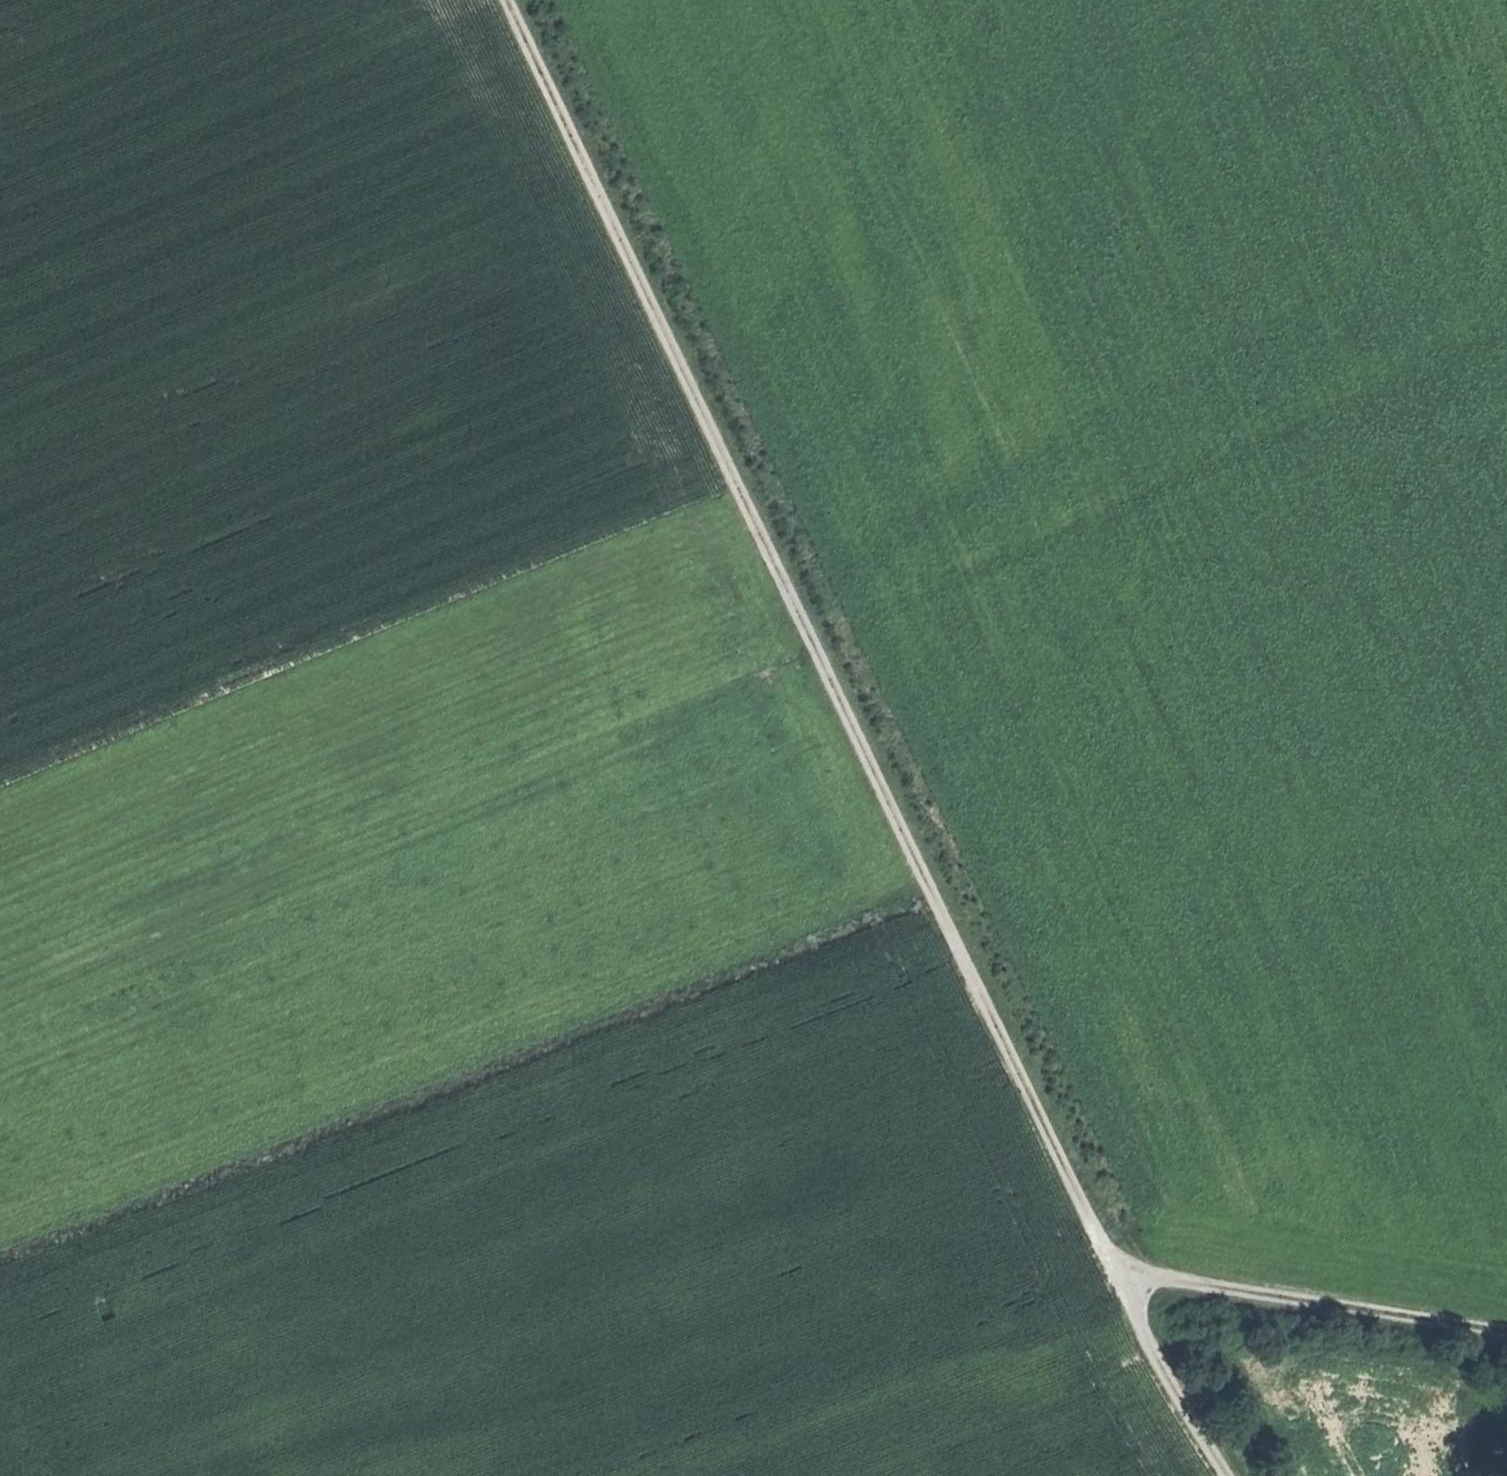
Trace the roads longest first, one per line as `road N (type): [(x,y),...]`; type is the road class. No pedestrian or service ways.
road 1 (track): [(1230,1475),(1166,1373),(815,623),(509,0)]
road 2 (track): [(1121,1278),(1153,1275),(1506,1331)]

